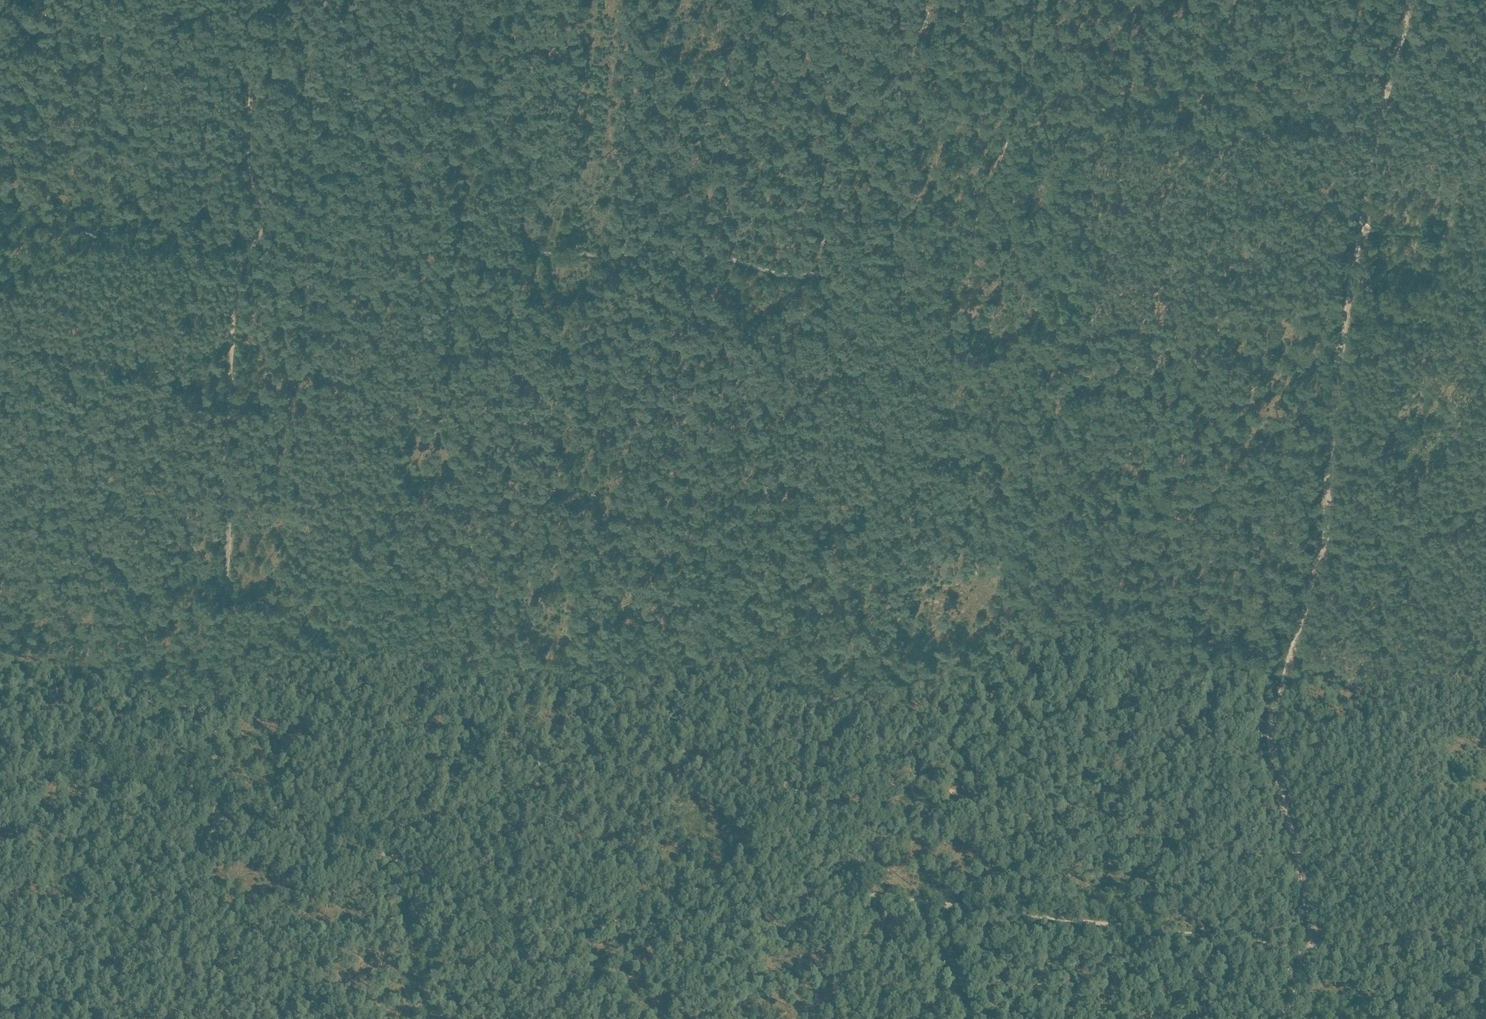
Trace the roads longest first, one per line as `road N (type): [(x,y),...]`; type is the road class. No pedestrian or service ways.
road 1 (track): [(1310,946),(916,898),(811,896),(605,929),(510,920),(371,849),(226,823)]
road 2 (track): [(1407,0),(1356,228),(1320,539),(1274,702),(1272,741),(1310,946)]
road 3 (track): [(222,693),(0,676)]
road 4 (track): [(226,823),(207,796),(222,693)]

